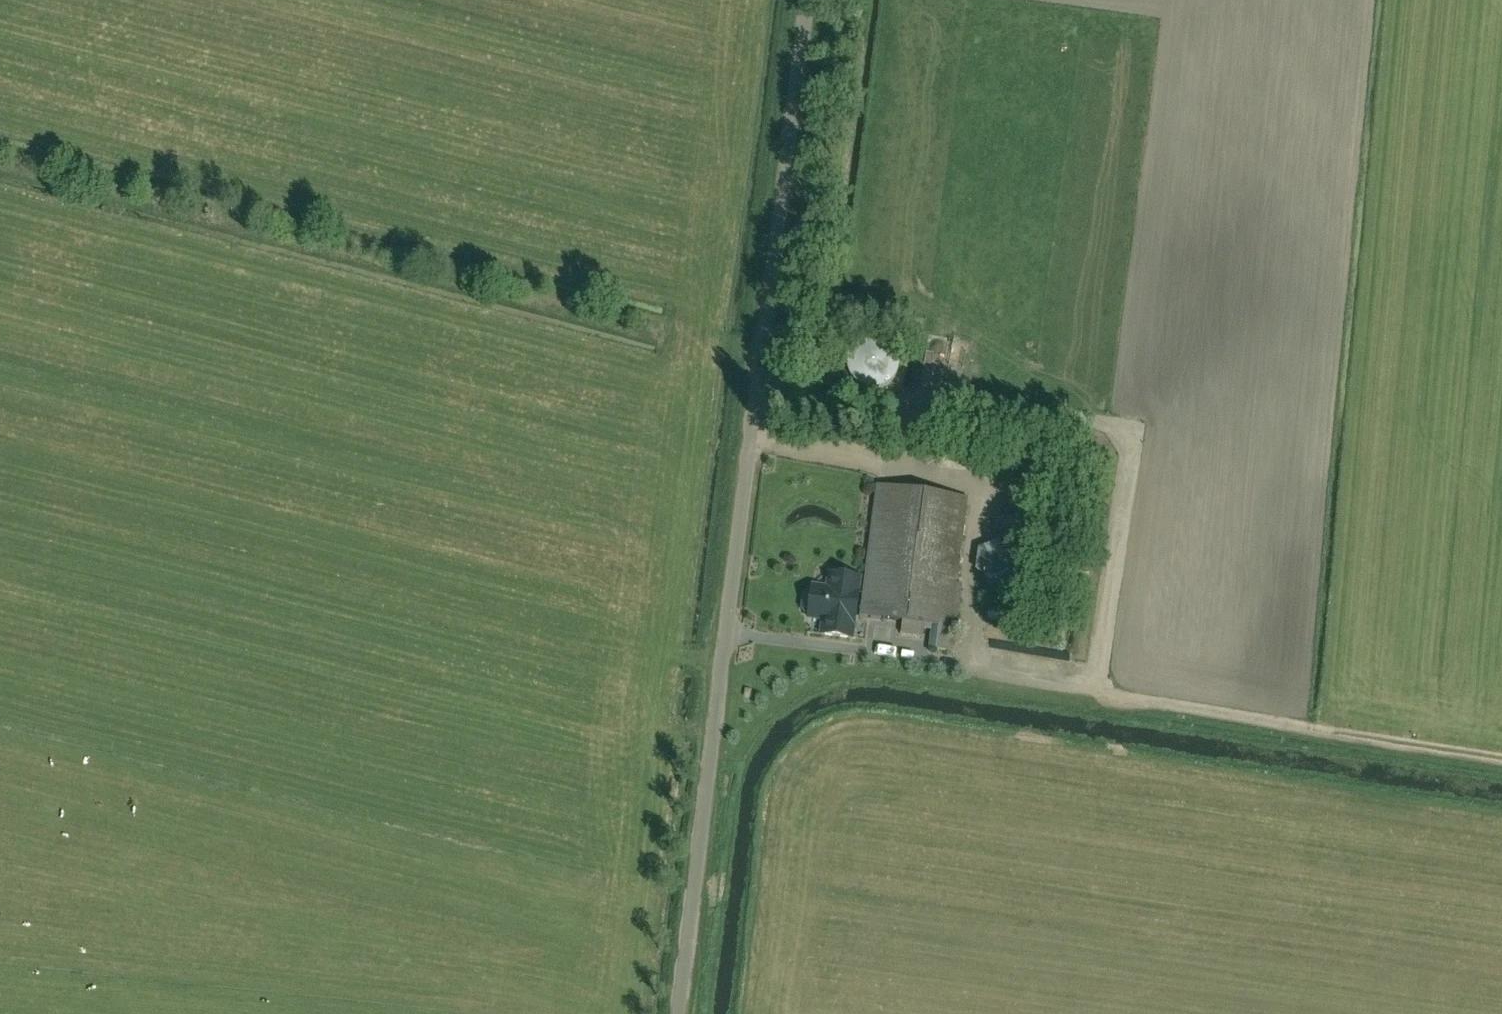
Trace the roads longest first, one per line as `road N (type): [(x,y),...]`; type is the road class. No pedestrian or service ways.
road 1 (unclassified): [(677,1013),(807,0)]
road 2 (track): [(1089,685),(1130,424)]
road 3 (track): [(1328,725),(1501,754)]

